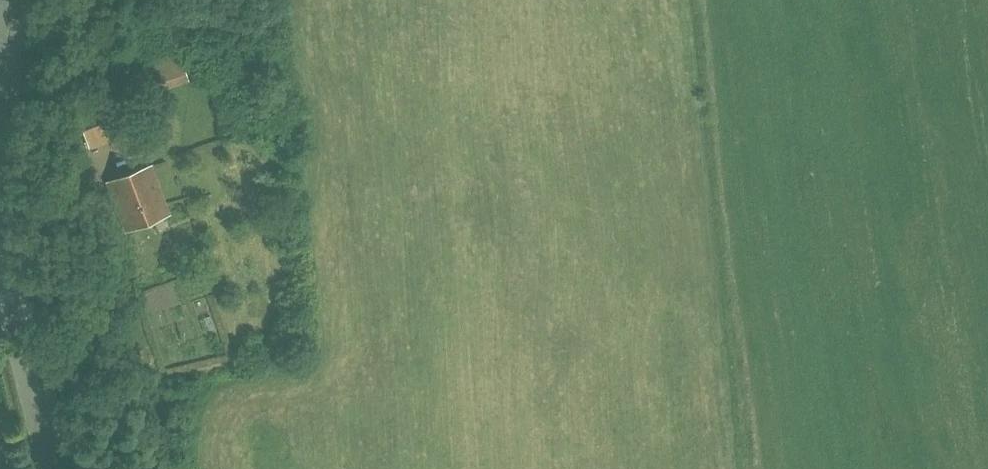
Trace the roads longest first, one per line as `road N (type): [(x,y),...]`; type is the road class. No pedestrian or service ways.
road 1 (tertiary): [(1,253),(2,0)]
road 2 (tertiary): [(51,468),(1,253)]

